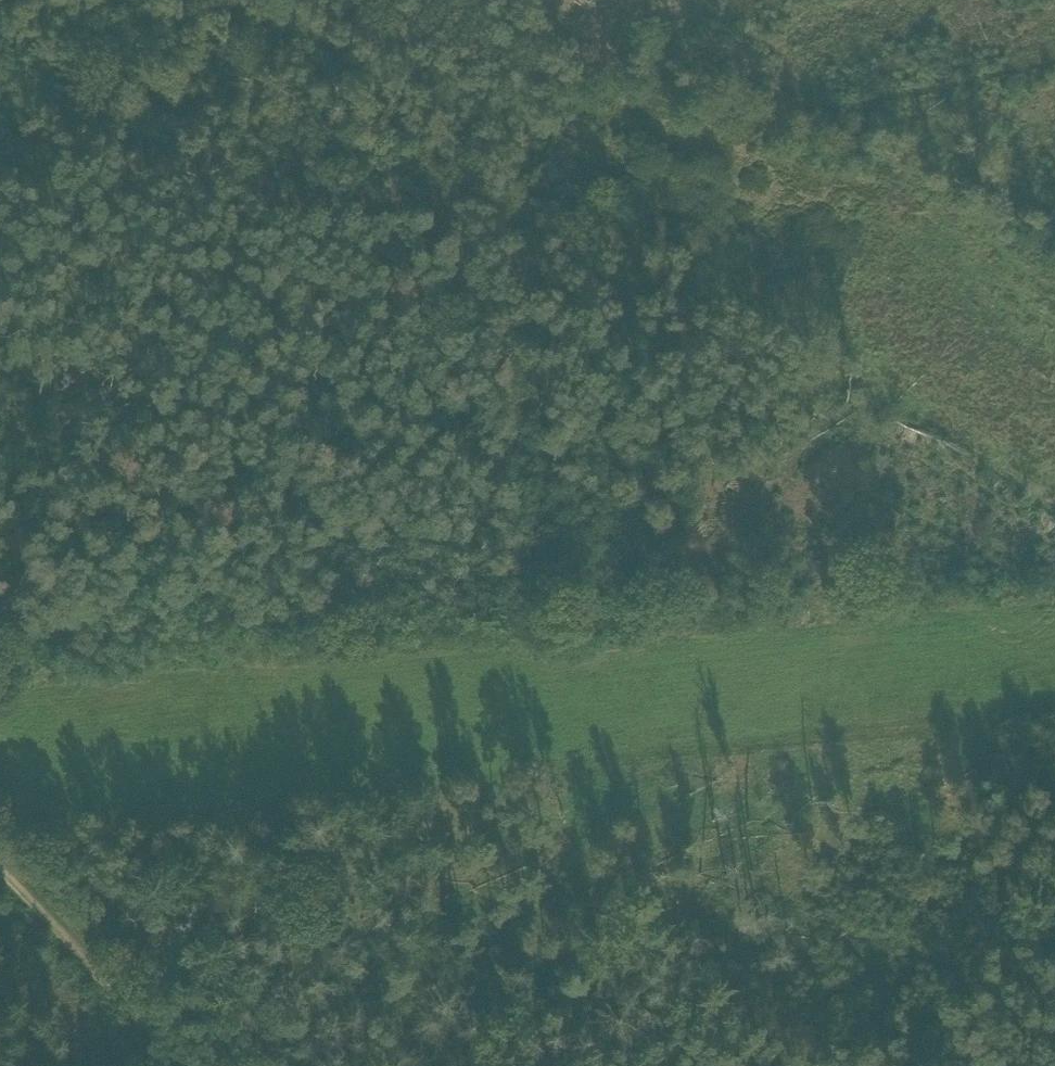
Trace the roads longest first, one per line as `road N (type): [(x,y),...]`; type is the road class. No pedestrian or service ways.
road 1 (track): [(0,868),(189,1065)]

